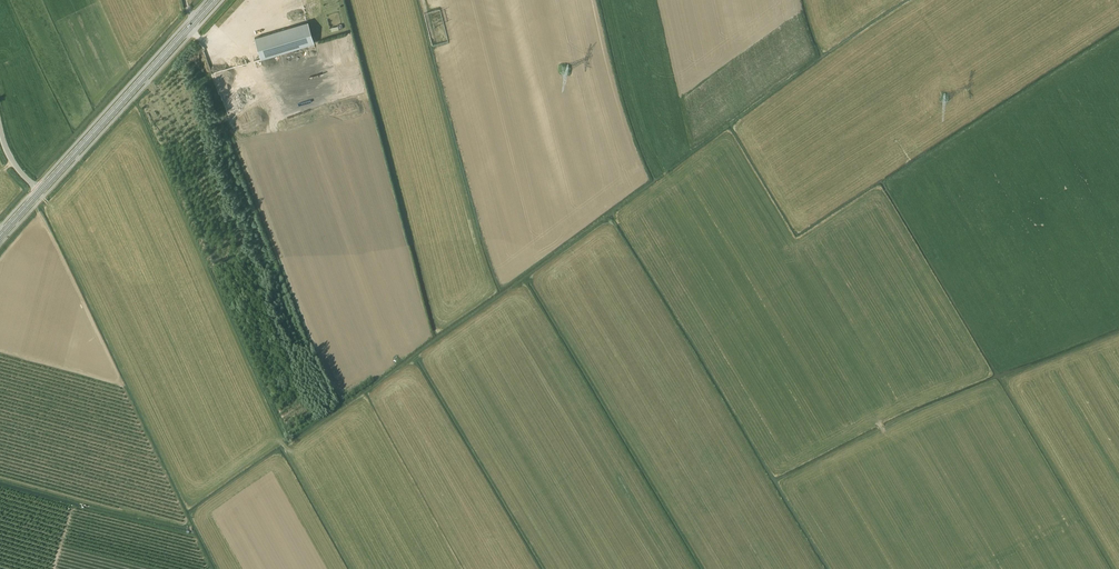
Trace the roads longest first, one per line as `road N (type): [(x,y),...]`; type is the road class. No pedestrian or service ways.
road 1 (primary): [(40,192),(215,0)]

